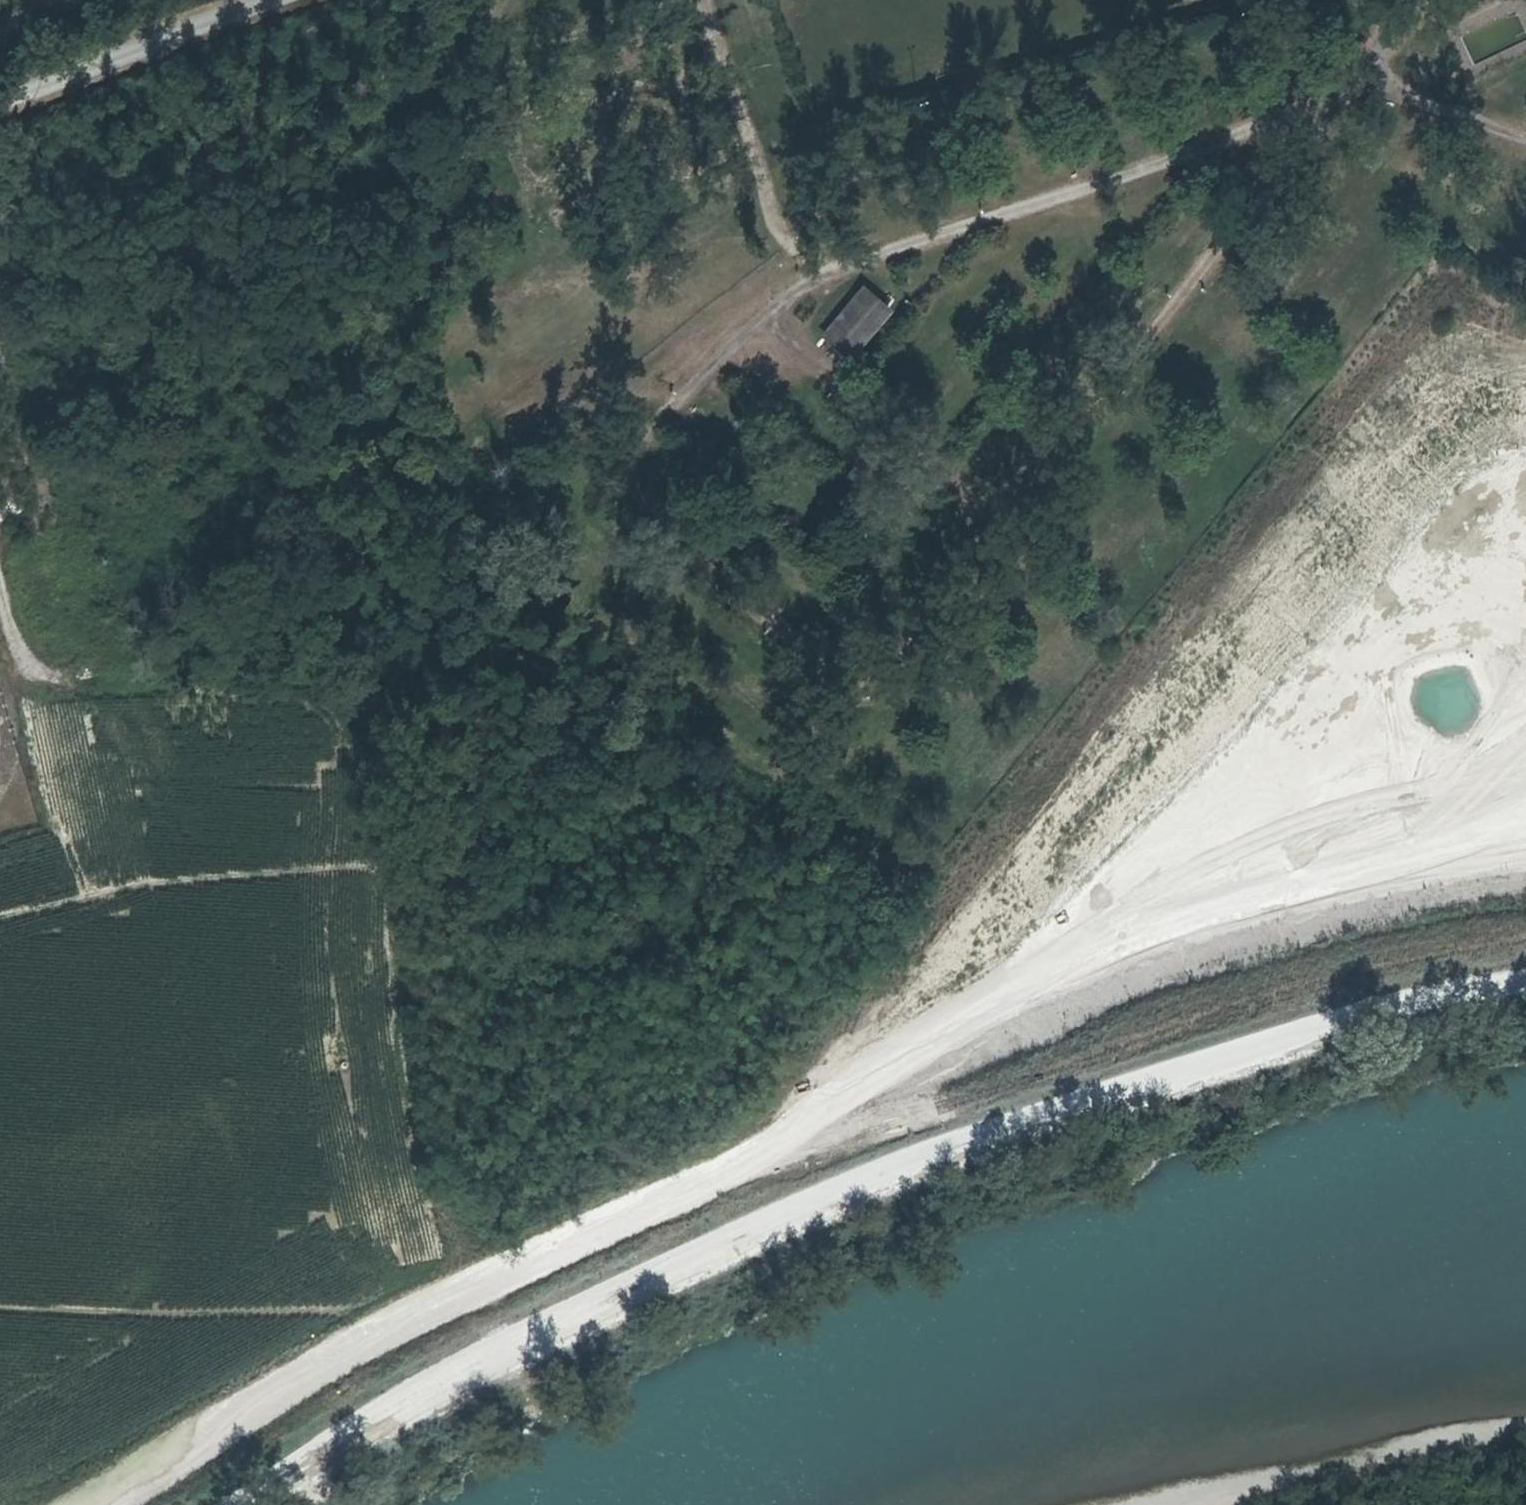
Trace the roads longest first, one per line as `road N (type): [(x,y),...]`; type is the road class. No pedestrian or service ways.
road 1 (unclassified): [(241,1504),(484,1360),(815,1200),(1266,1047),(1415,1007),(1525,993)]
road 2 (unclassified): [(0,104),(284,0)]

